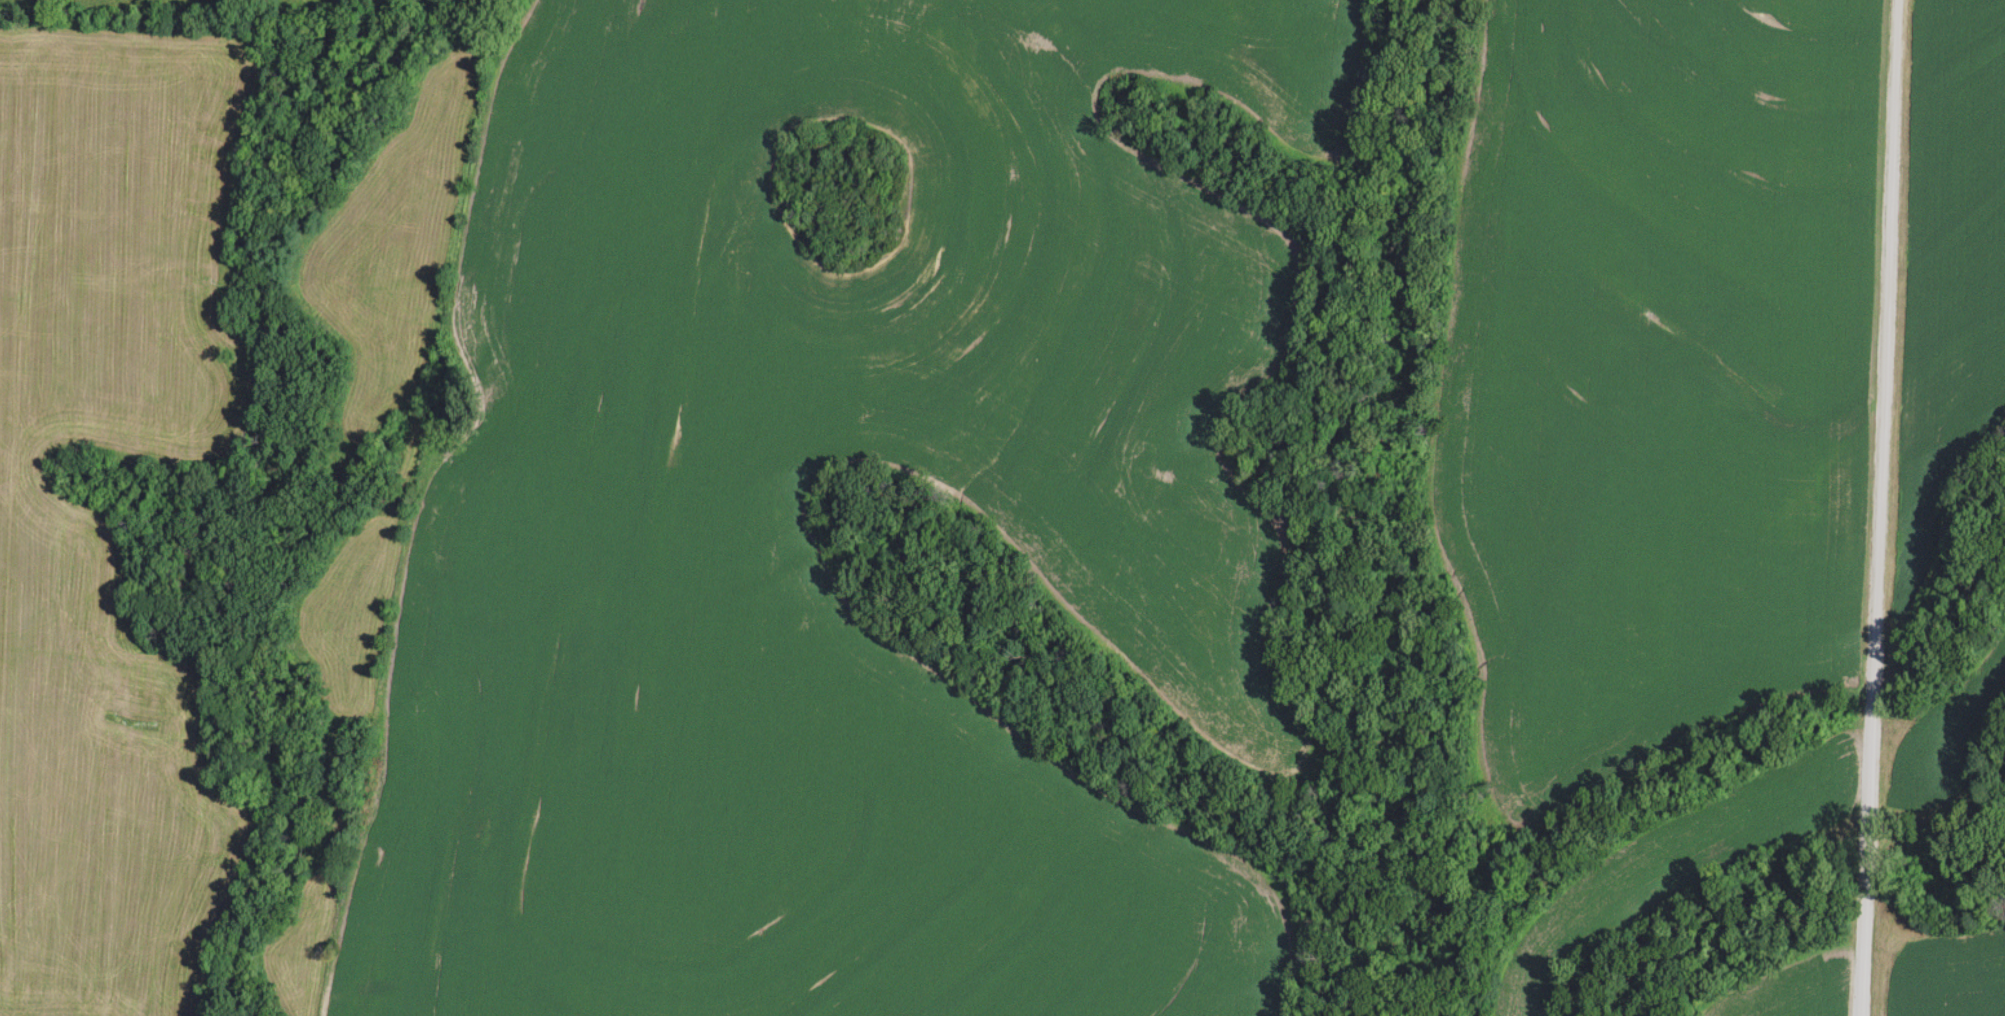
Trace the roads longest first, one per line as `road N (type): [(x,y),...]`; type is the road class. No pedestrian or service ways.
road 1 (residential): [(1892,0),(1858,1015)]

